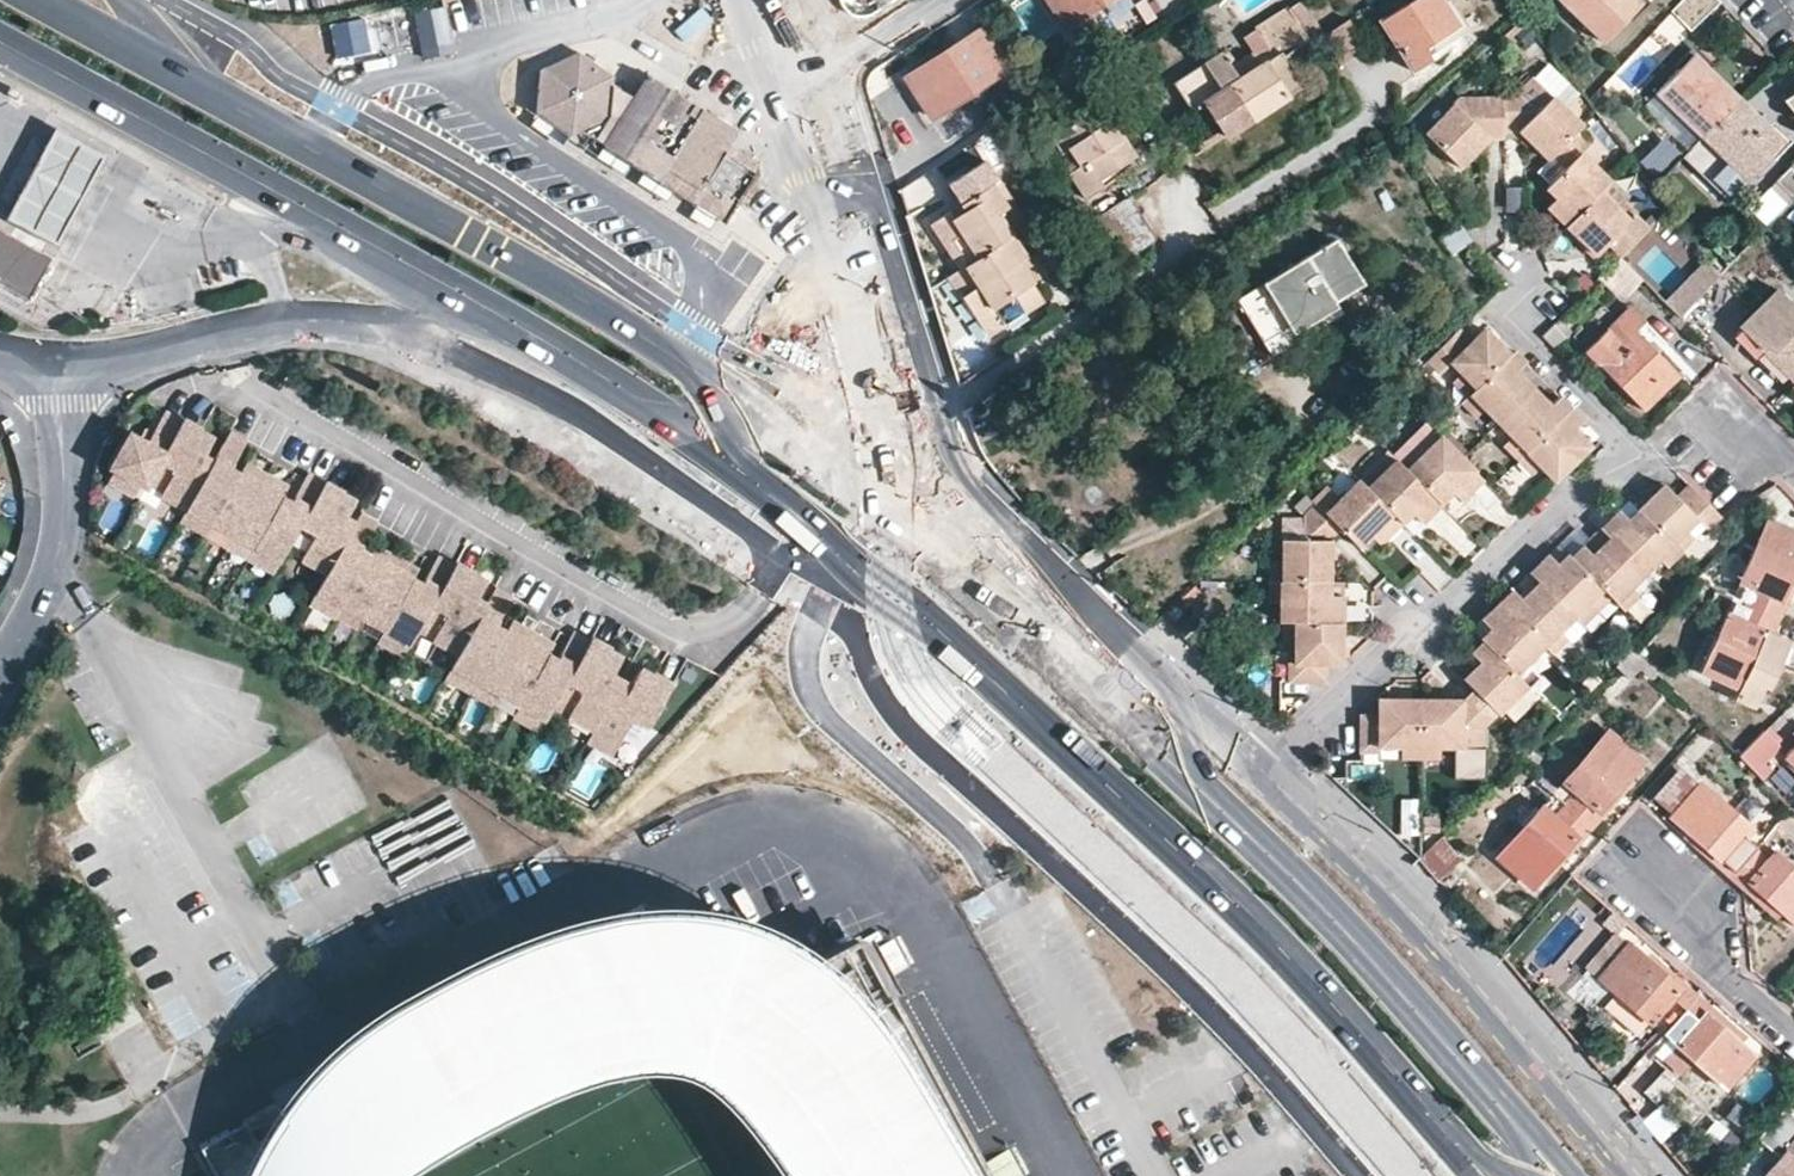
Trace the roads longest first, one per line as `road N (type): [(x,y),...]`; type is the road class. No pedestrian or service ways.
road 1 (primary): [(0,40),(474,296),(638,397),(852,549)]
road 2 (primary): [(978,584),(860,480),(696,364),(203,88)]
road 3 (primary): [(852,549),(1244,909),(1480,1175)]
road 4 (residential): [(59,363),(106,360),(287,318),(396,330),(594,421),(778,554),(833,572),(852,549)]
road 5 (primary): [(1559,1175),(1328,914),(978,584)]
road 6 (residential): [(1644,1175),(1469,968),(1271,776)]
road 7 (residential): [(978,584),(874,180),(835,62)]
road 8 (residential): [(1271,776),(1581,492),(1633,454)]
road 9 (residential): [(0,673),(53,575),(65,525),(59,363)]
road 10 (residential): [(1271,776),(1057,567)]
road 11 (residential): [(1661,875),(1717,966),(1793,1034)]
road 12 (residential): [(1519,289),(1525,336),(1633,454)]
road 13 (primary): [(203,88),(43,0)]
road 14 (residential): [(1666,458),(1715,418),(1736,415),(1755,422),(1793,461)]
road 15 (residential): [(203,88),(119,0)]

